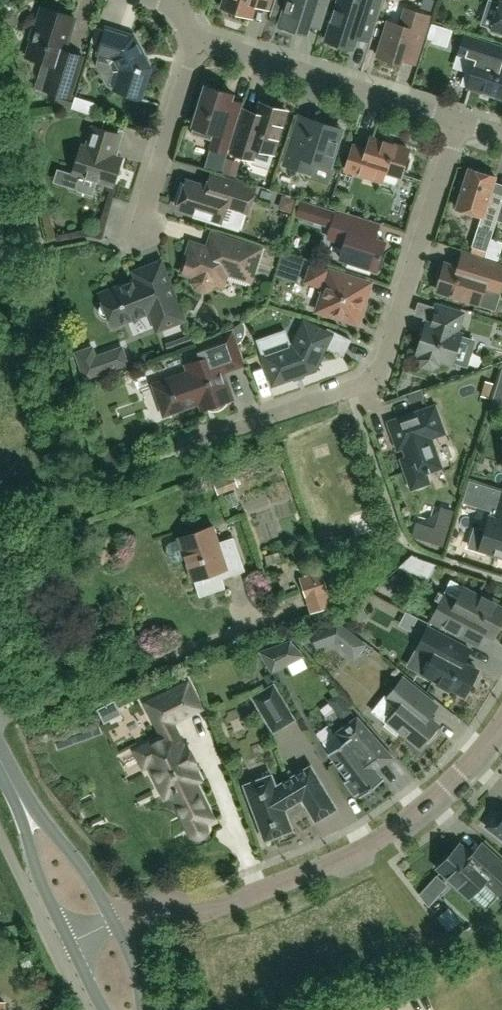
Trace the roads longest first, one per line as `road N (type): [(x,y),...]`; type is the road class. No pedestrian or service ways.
road 1 (residential): [(177,451),(376,375),(459,122)]
road 2 (residential): [(114,922),(159,904),(194,909),(231,903),(371,845),(434,797),(501,724)]
road 3 (residential): [(459,122),(199,41)]
road 4 (residential): [(135,249),(199,41)]
road 5 (secondary): [(114,922),(79,863),(22,802)]
road 6 (secondary): [(22,802),(42,879),(72,942)]

